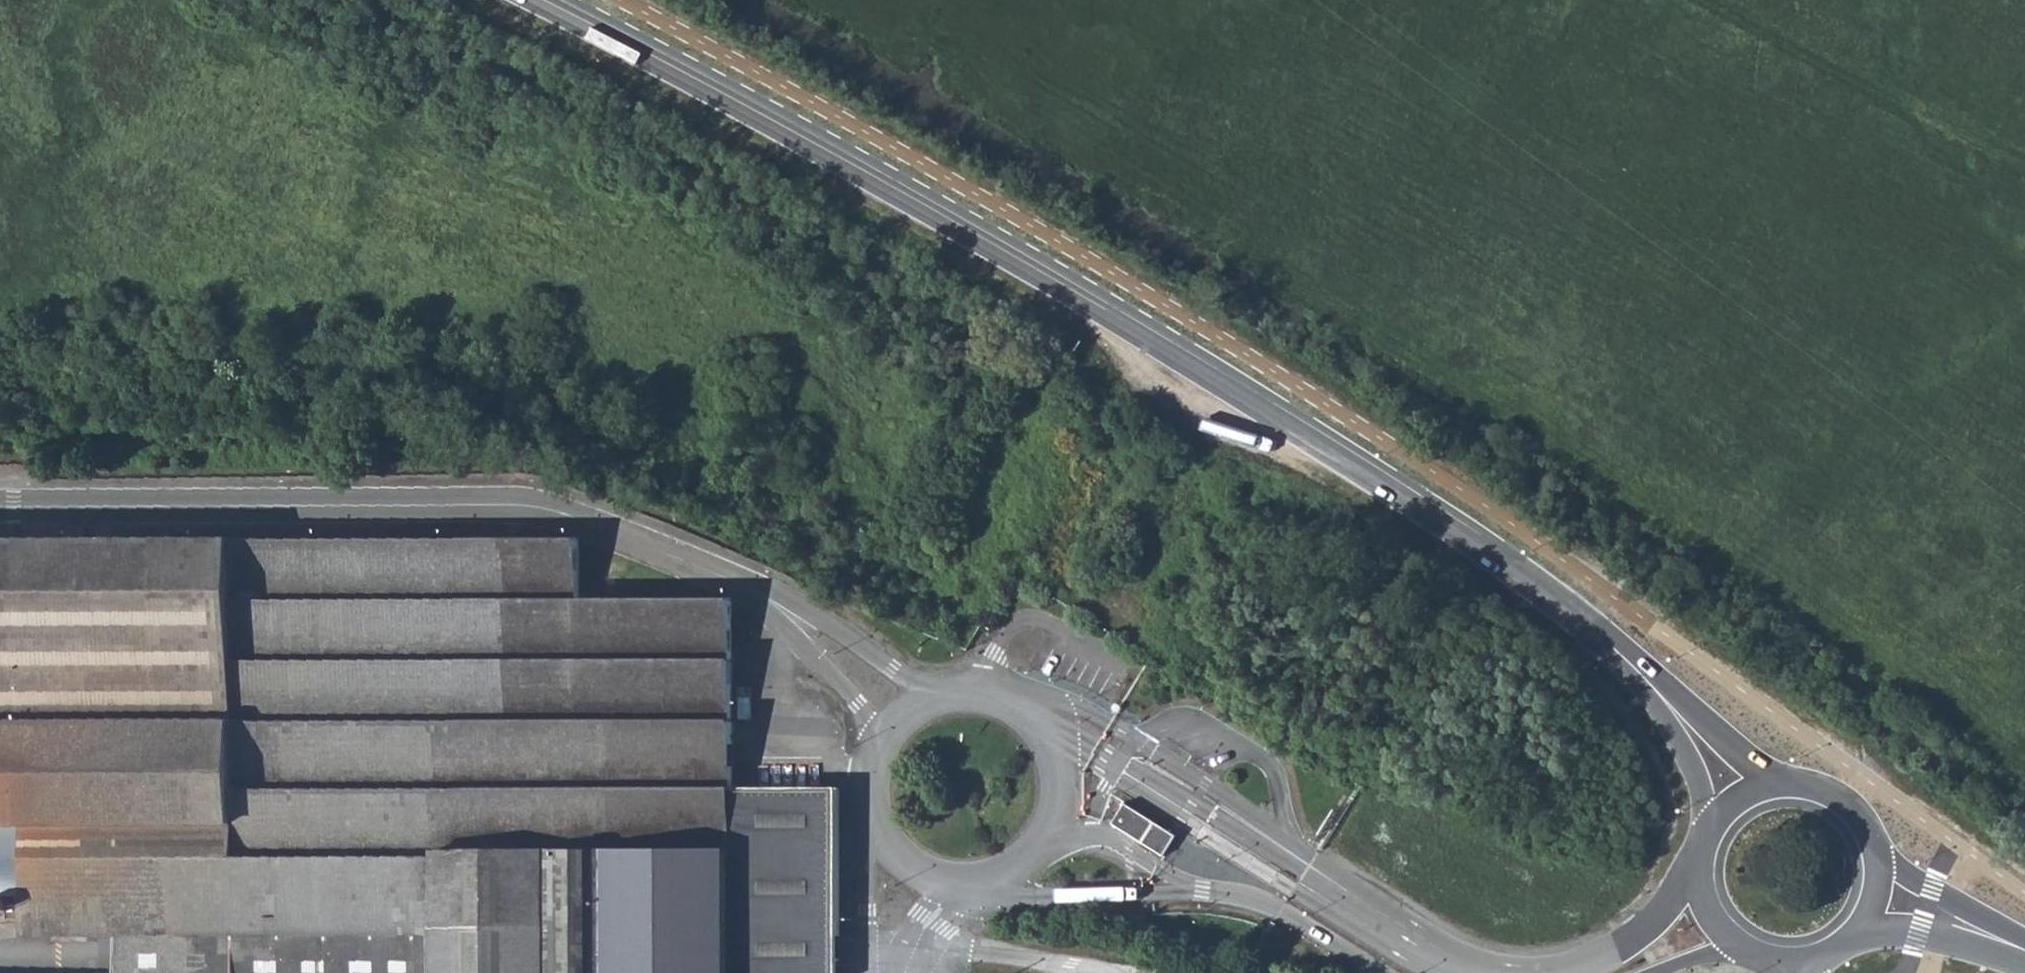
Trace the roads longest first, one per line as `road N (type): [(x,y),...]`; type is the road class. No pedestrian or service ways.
road 1 (secondary): [(548,0),(931,205),(1223,379),(1491,549),(1654,688)]
road 2 (secondary): [(1710,835),(1701,880),(1716,923),(1750,953),(1798,962)]
road 3 (secondary): [(1852,937),(1930,934),(2013,945)]
road 4 (secondary): [(2013,945),(1878,858)]
road 5 (secondary): [(1654,688),(1691,766),(1710,835)]
road 6 (secondary): [(1776,785),(1654,688)]
road 7 (secondary): [(1878,858),(1844,803),(1817,789),(1776,785)]

